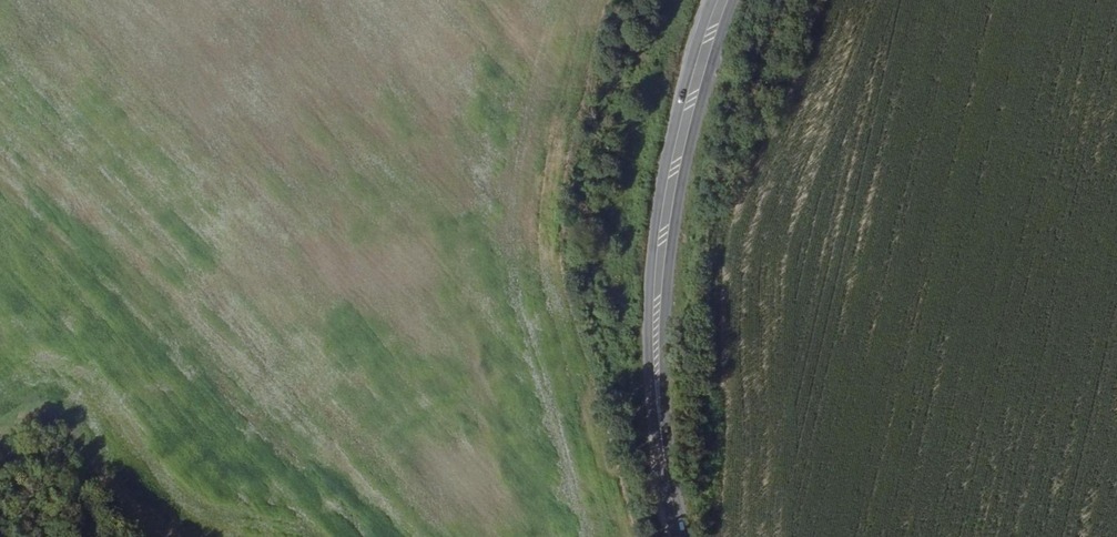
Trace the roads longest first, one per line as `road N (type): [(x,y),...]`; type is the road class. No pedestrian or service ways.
road 1 (tertiary): [(685,536),(667,415),(670,272),(693,137),(735,0)]
road 2 (tertiary): [(710,0),(667,163),(650,306),(654,414),(680,536)]

